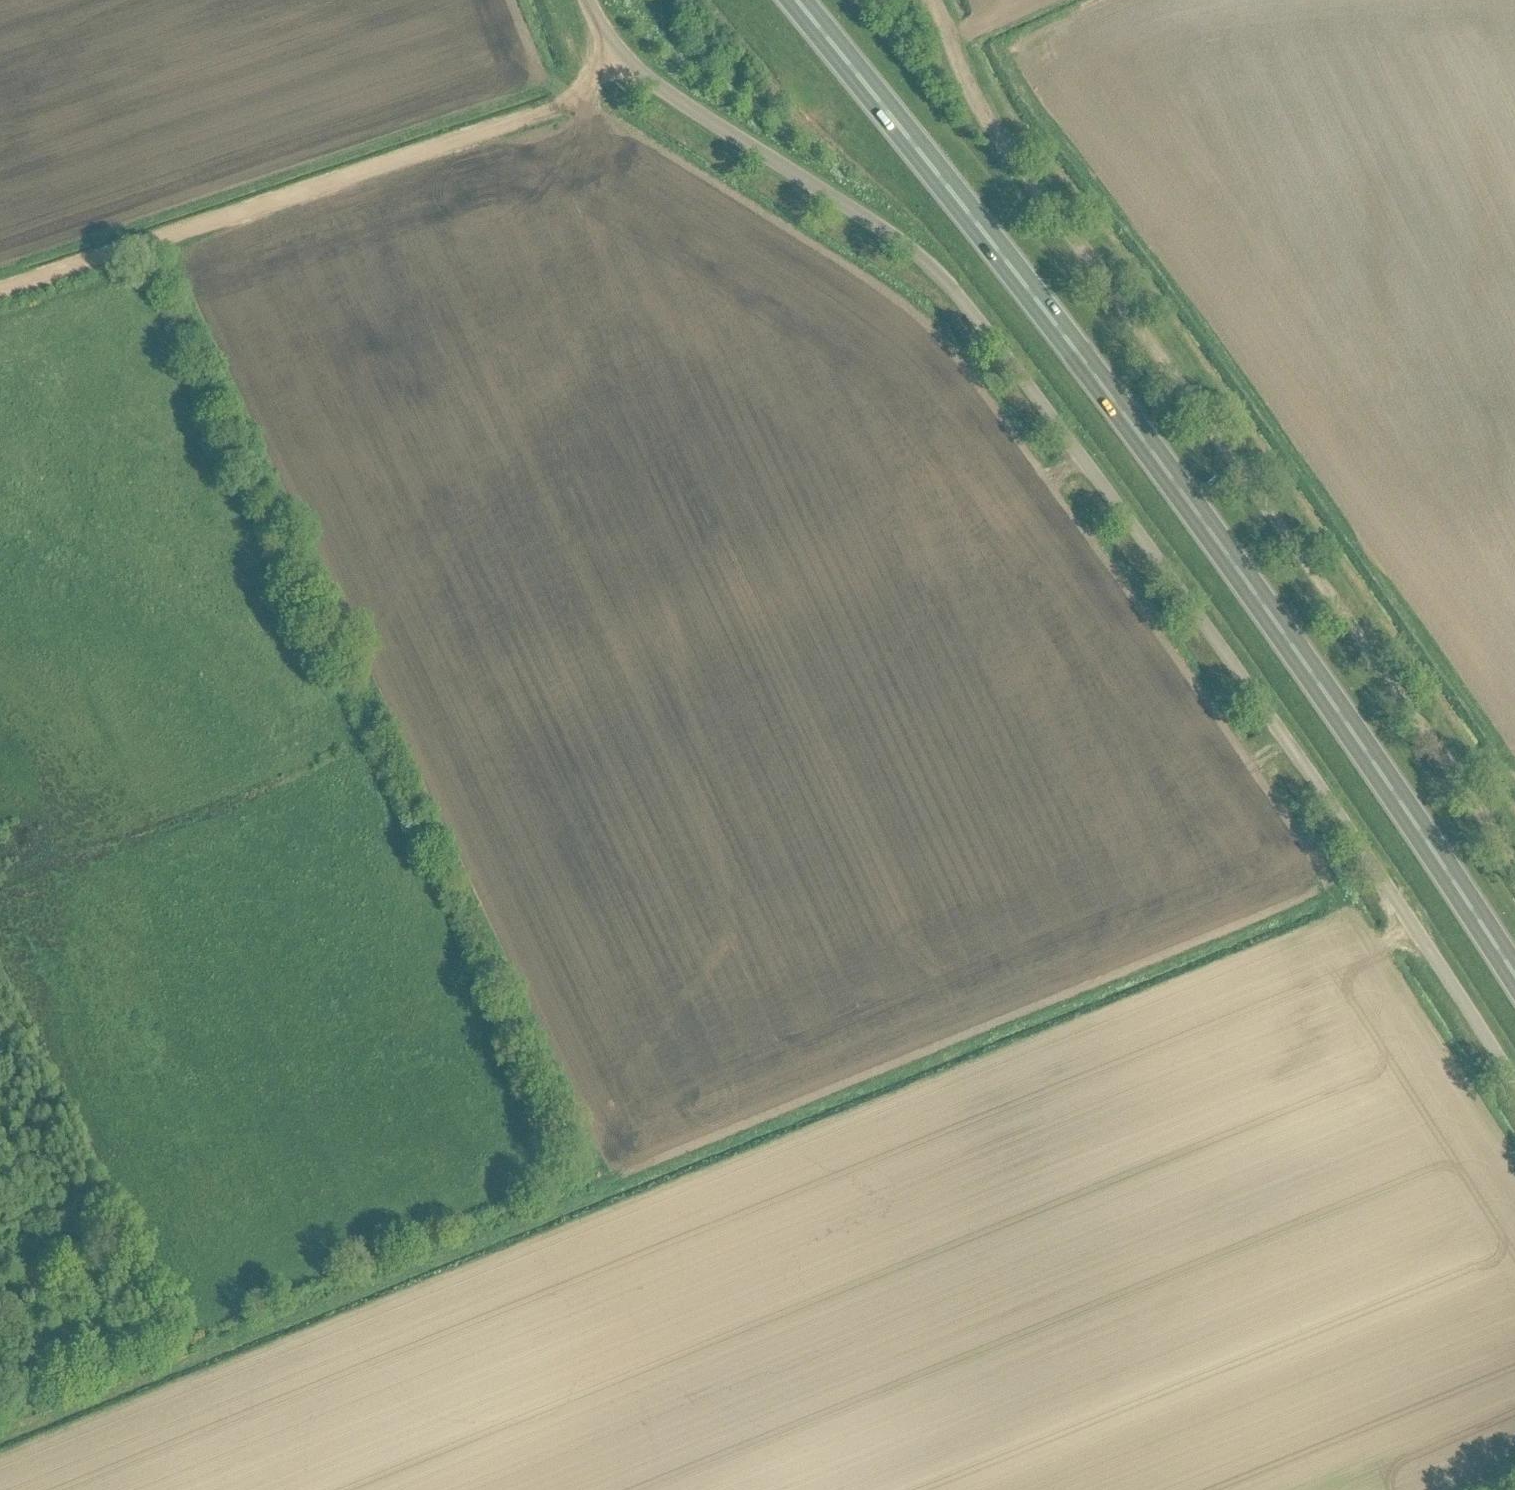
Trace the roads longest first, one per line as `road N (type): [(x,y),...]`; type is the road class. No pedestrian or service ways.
road 1 (unclassified): [(590,0),(616,58),(893,235),(987,322),(1181,579),(1514,1088)]
road 2 (trunk): [(1514,980),(1384,783),(988,237),(795,0)]
road 3 (track): [(1514,865),(1156,349),(971,103),(934,8)]
road 4 (track): [(616,58),(565,104),(0,292)]

